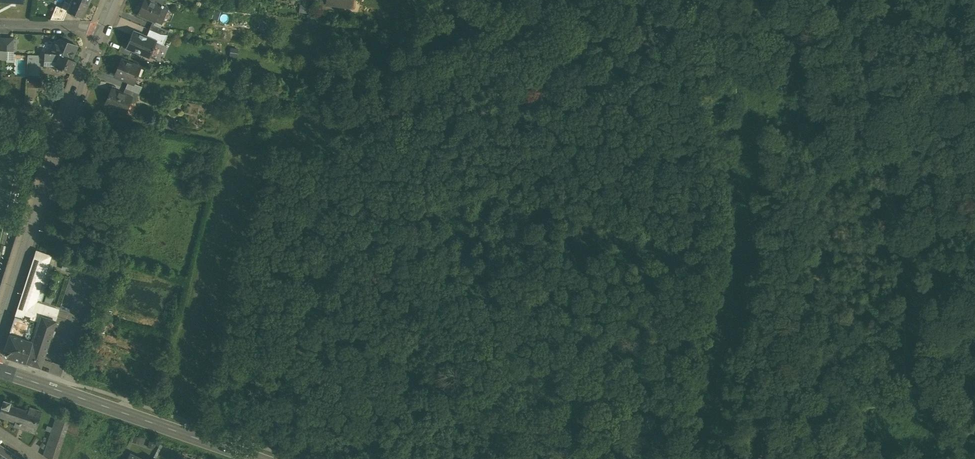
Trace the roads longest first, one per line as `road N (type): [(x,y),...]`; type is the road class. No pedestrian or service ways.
road 1 (track): [(422,177),(70,111)]
road 2 (tertiary): [(0,331),(98,37)]
road 3 (track): [(422,177),(454,458)]
road 4 (track): [(974,222),(913,234),(904,255),(911,389),(974,385)]
road 5 (secondary): [(256,458),(0,370)]
road 6 (track): [(422,177),(410,0)]

